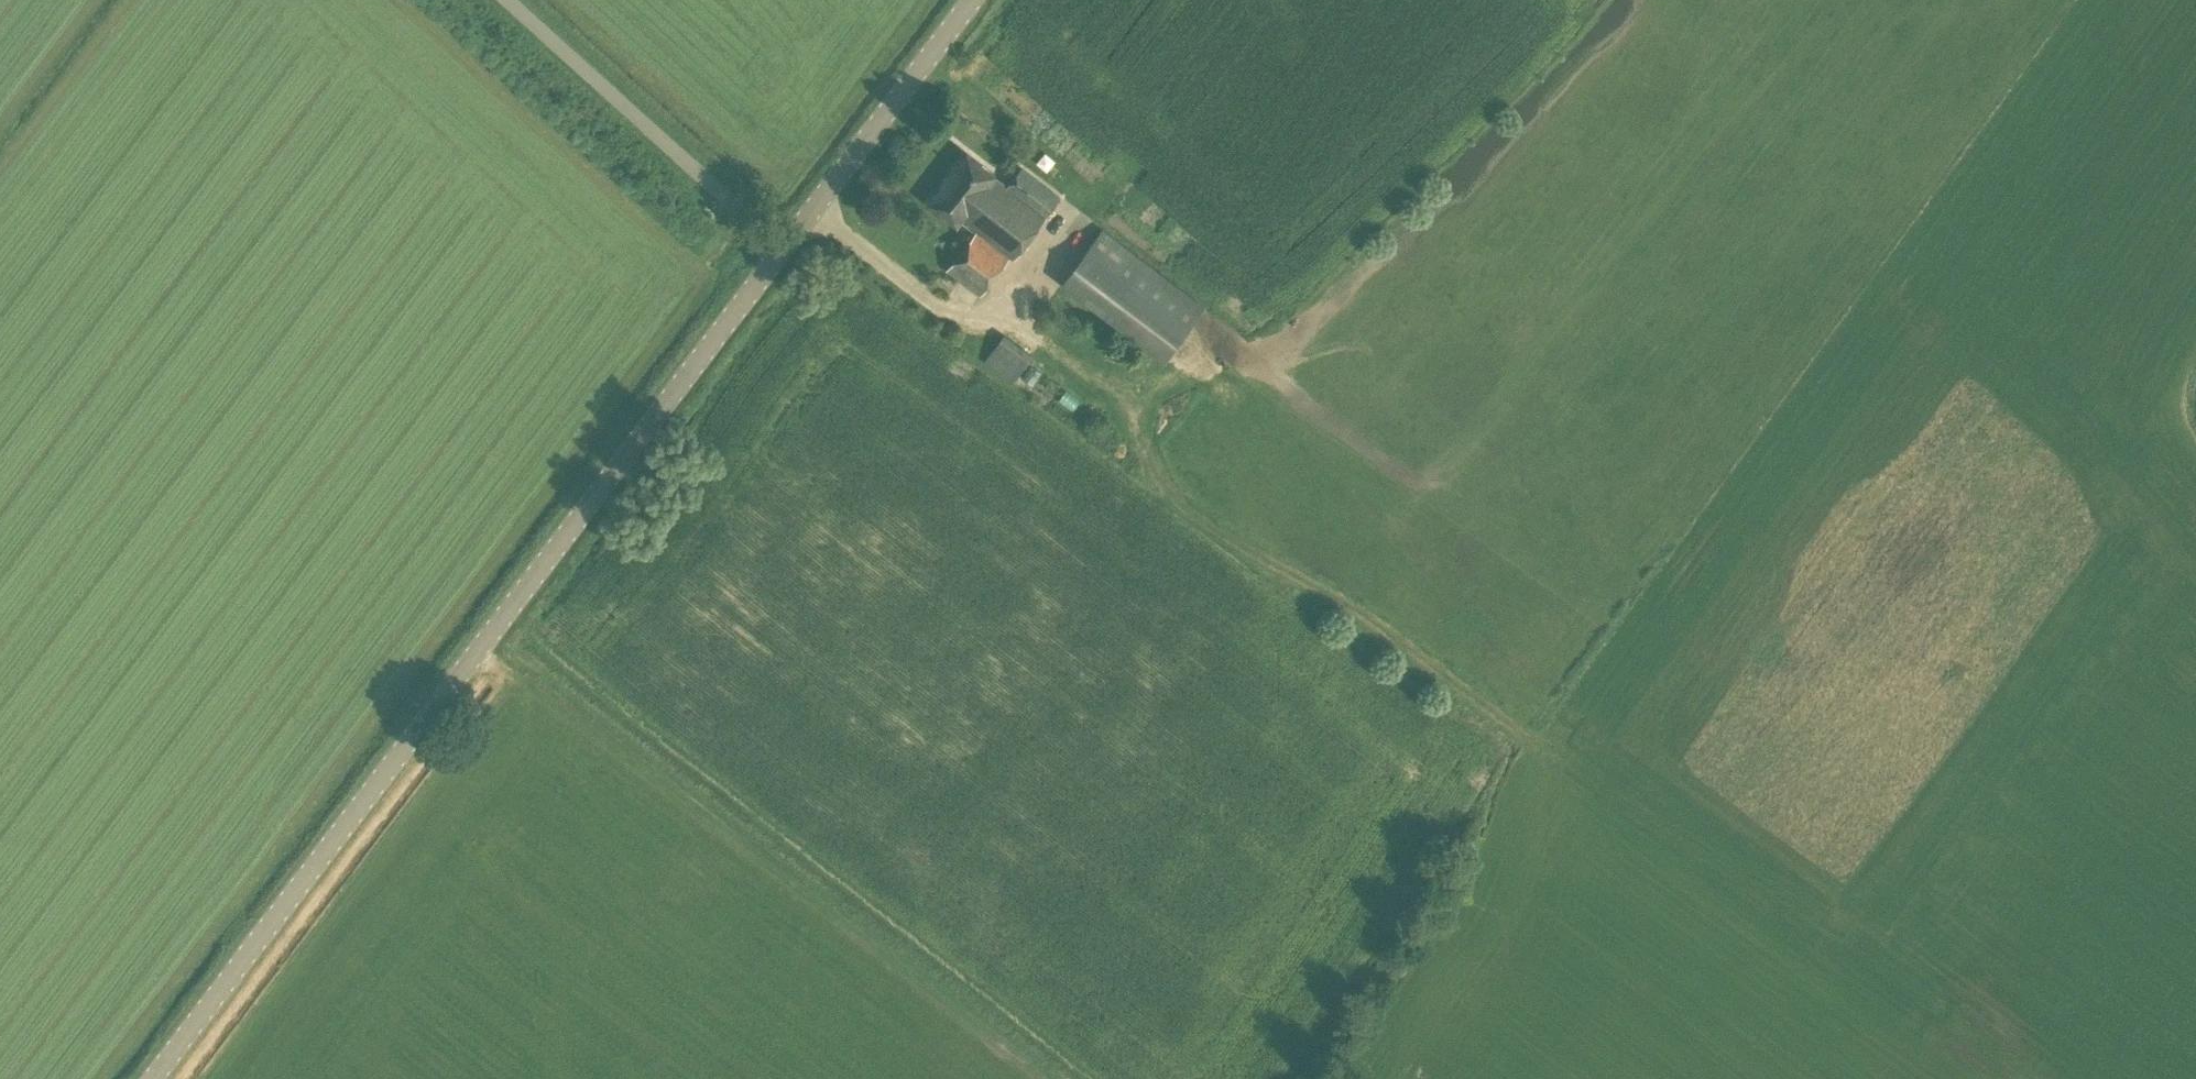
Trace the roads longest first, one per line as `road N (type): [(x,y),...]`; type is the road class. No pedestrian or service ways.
road 1 (unclassified): [(158,1078),(781,248)]
road 2 (unclassified): [(781,248),(501,0)]
road 3 (unclassified): [(781,248),(970,0)]

